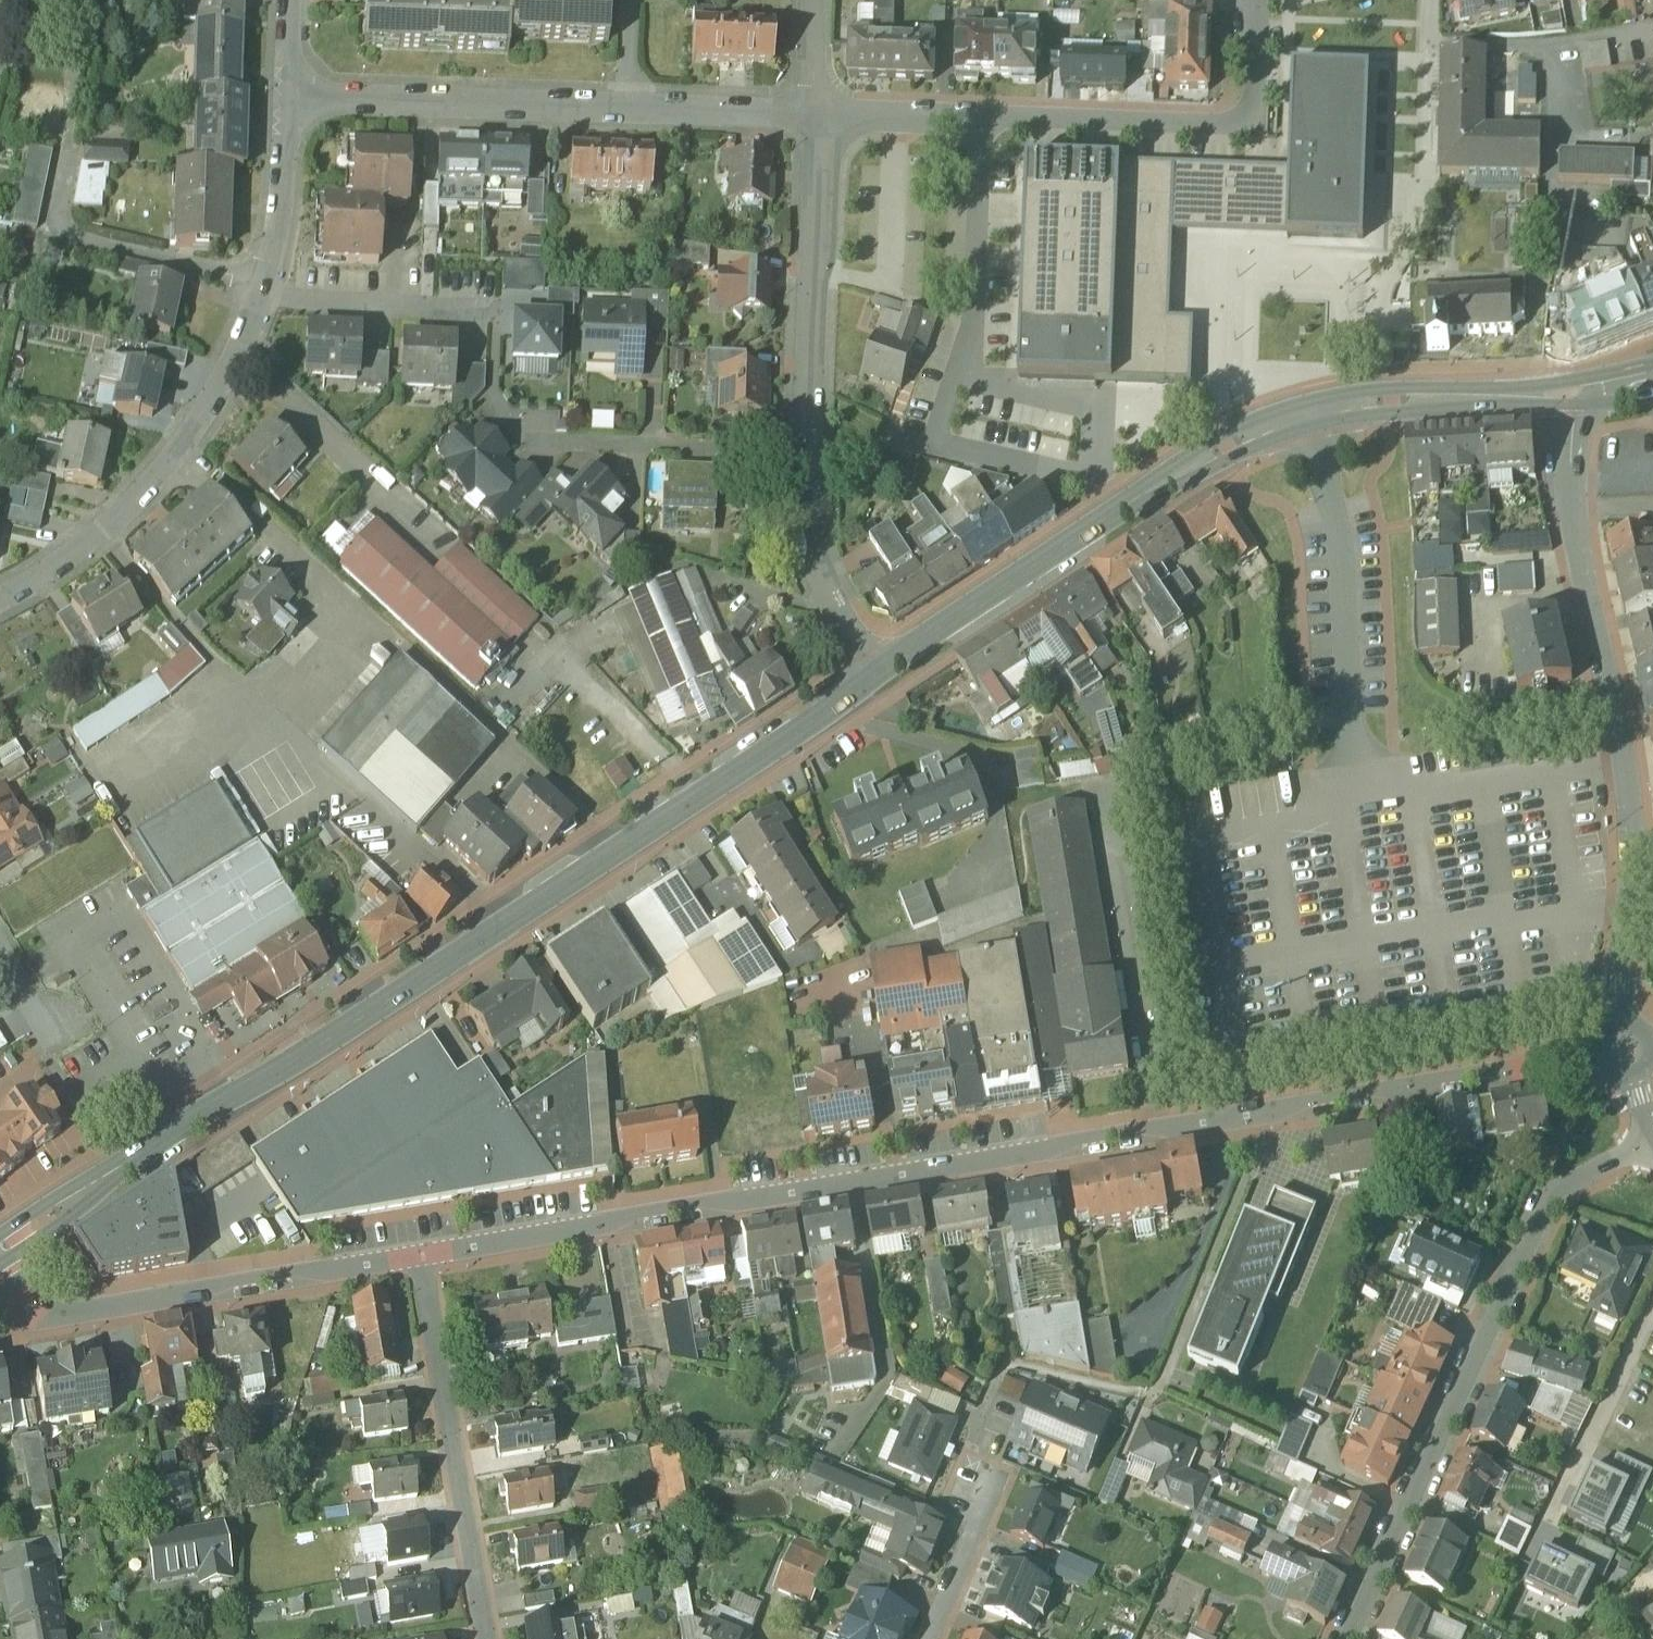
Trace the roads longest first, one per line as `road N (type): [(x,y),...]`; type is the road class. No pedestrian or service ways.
road 1 (residential): [(416,1260),(1621,1047)]
road 2 (tertiary): [(0,1249),(874,673)]
road 3 (tertiary): [(874,673),(1185,466),(1257,431),(1377,404),(1557,396)]
road 4 (residential): [(1557,396),(1567,482),(1630,759),(1632,898),(1621,1047)]
road 5 (residential): [(249,307),(495,320),(493,400),(530,442),(806,455)]
road 6 (residential): [(1648,1139),(1554,1192),(1350,1638)]
road 7 (track): [(1249,1114),(1256,1143),(1165,1390),(1013,1370),(966,1477)]
road 8 (residential): [(815,112),(1201,125),(1248,120),(1260,97),(1251,0)]
road 9 (residential): [(277,89),(815,112)]
road 10 (residential): [(0,1275),(40,1310),(71,1315),(416,1260)]
road 11 (residential): [(249,307),(198,417),(129,507),(0,596)]
road 12 (residential): [(487,1638),(416,1260)]
road 13 (residential): [(815,112),(806,455)]
road 14 (residential): [(263,277),(66,233),(55,219),(62,141)]
road 15 (residential): [(806,455),(811,521),(874,673)]
road 16 (residential): [(966,1477),(993,1487),(933,1638)]
road 17 (residential): [(277,89),(263,277)]

